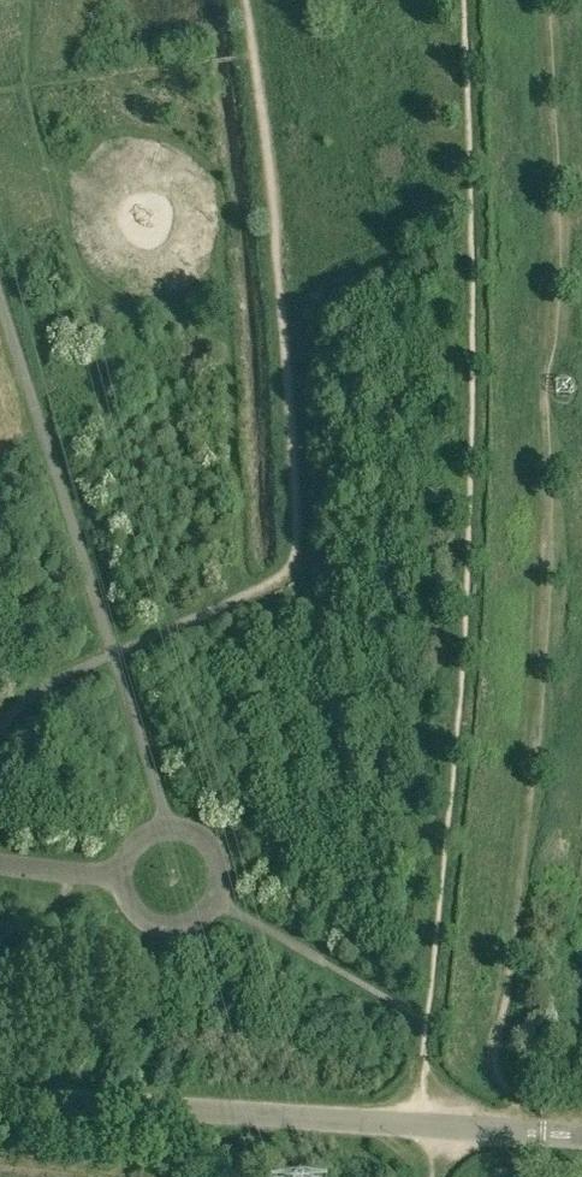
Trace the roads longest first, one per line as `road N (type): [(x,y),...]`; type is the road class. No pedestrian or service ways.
road 1 (unclassified): [(581,1129),(0,1088)]

